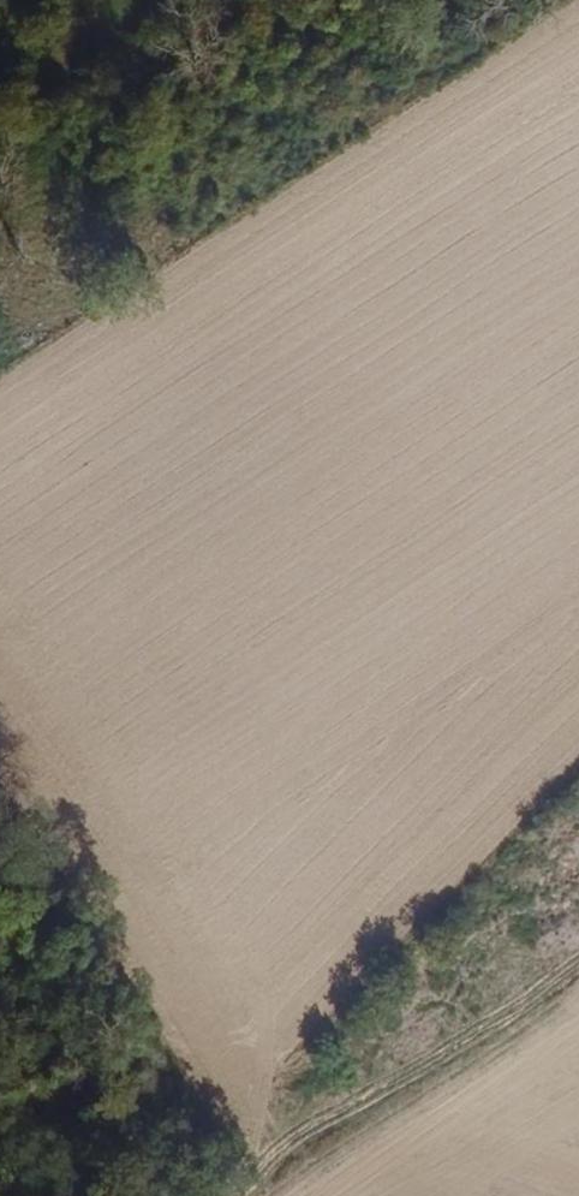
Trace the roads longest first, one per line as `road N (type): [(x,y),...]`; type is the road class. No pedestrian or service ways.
road 1 (track): [(247,1195),(462,1040)]

